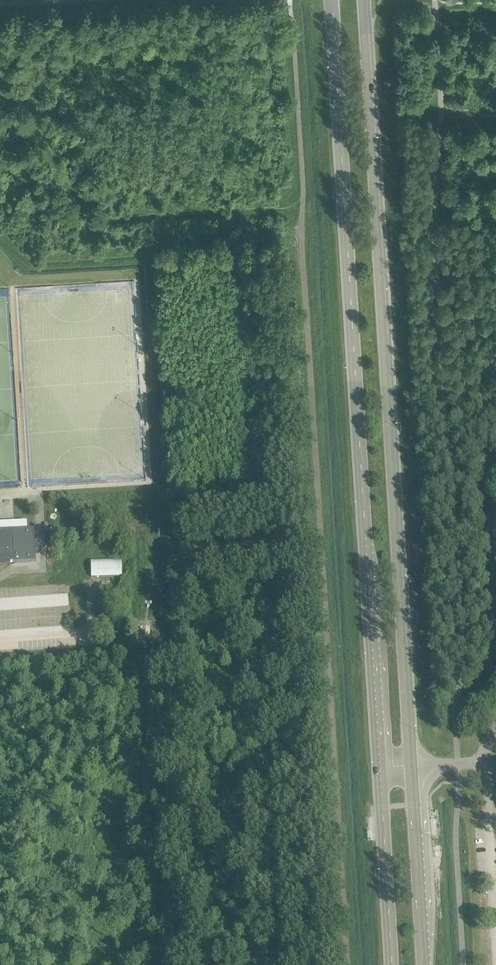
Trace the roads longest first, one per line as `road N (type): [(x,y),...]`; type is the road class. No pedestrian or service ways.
road 1 (secondary): [(330,0),(394,964)]
road 2 (secondary): [(426,964),(364,0)]

